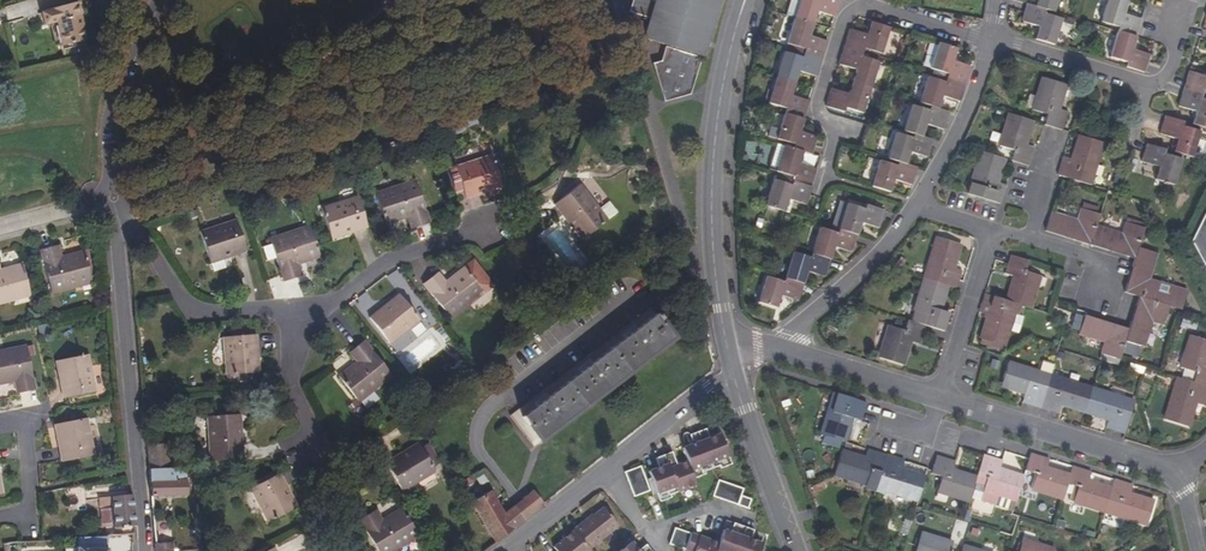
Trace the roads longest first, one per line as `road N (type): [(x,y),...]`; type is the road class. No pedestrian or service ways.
road 1 (residential): [(144,550),(111,199)]
road 2 (tertiary): [(725,335),(713,231),(716,139),(747,0)]
road 3 (residential): [(832,127),(818,119),(815,99),(839,22),(854,6),(991,39)]
road 4 (residential): [(939,398),(1178,470)]
road 5 (residential): [(294,308),(288,379),(317,449),(307,487),(313,550)]
road 6 (residential): [(111,199),(190,310),(200,316),(294,308)]
road 7 (residential): [(991,39),(1149,81),(1170,58),(1164,20)]
road 8 (residential): [(294,308),(326,306),(399,256),(494,223)]
road 9 (residential): [(111,199),(106,118),(153,0)]
road 10 (residential): [(769,348),(857,272),(912,203)]
road 11 (tertiary): [(798,550),(734,371)]
road 12 (residential): [(912,203),(961,124),(991,39)]
road 13 (residential): [(769,348),(939,398)]
road 14 (residential): [(988,229),(939,398)]
road 15 (residential): [(607,469),(734,371)]
road 16 (residential): [(1025,239),(1107,264),(1096,301),(1121,309)]
road 17 (residential): [(505,550),(607,469)]
road 18 (residential): [(0,519),(28,514),(19,420)]

